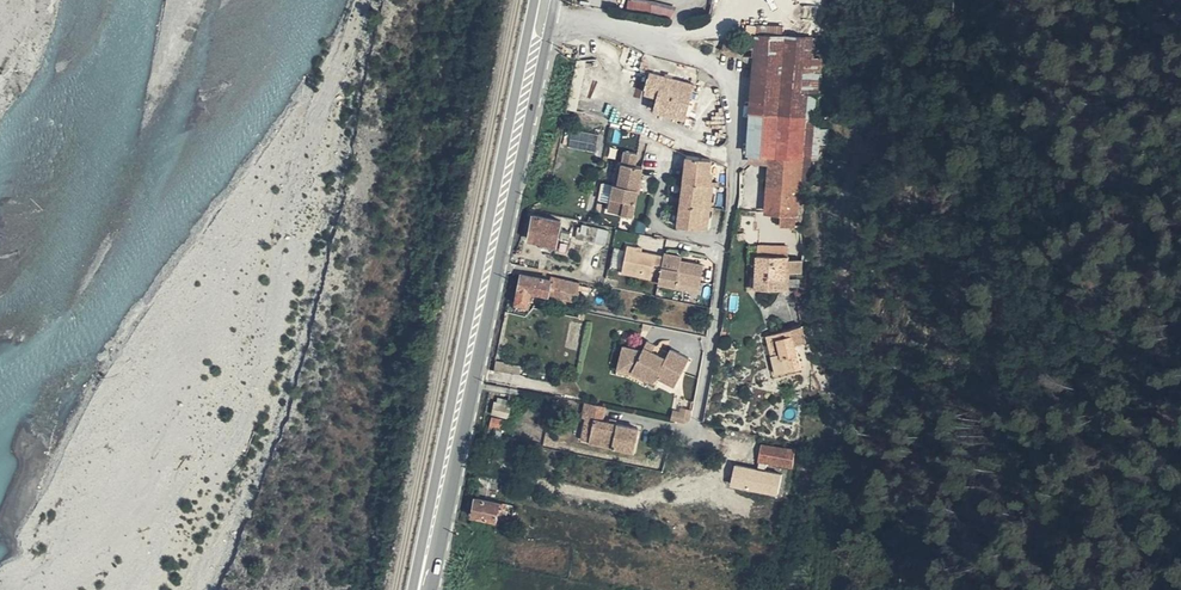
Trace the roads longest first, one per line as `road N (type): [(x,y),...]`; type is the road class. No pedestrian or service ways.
road 1 (primary): [(536,0),(430,503),(419,589)]
road 2 (primary): [(426,589),(553,18)]
road 3 (residential): [(553,18),(703,55),(731,79),(739,142),(700,403)]

